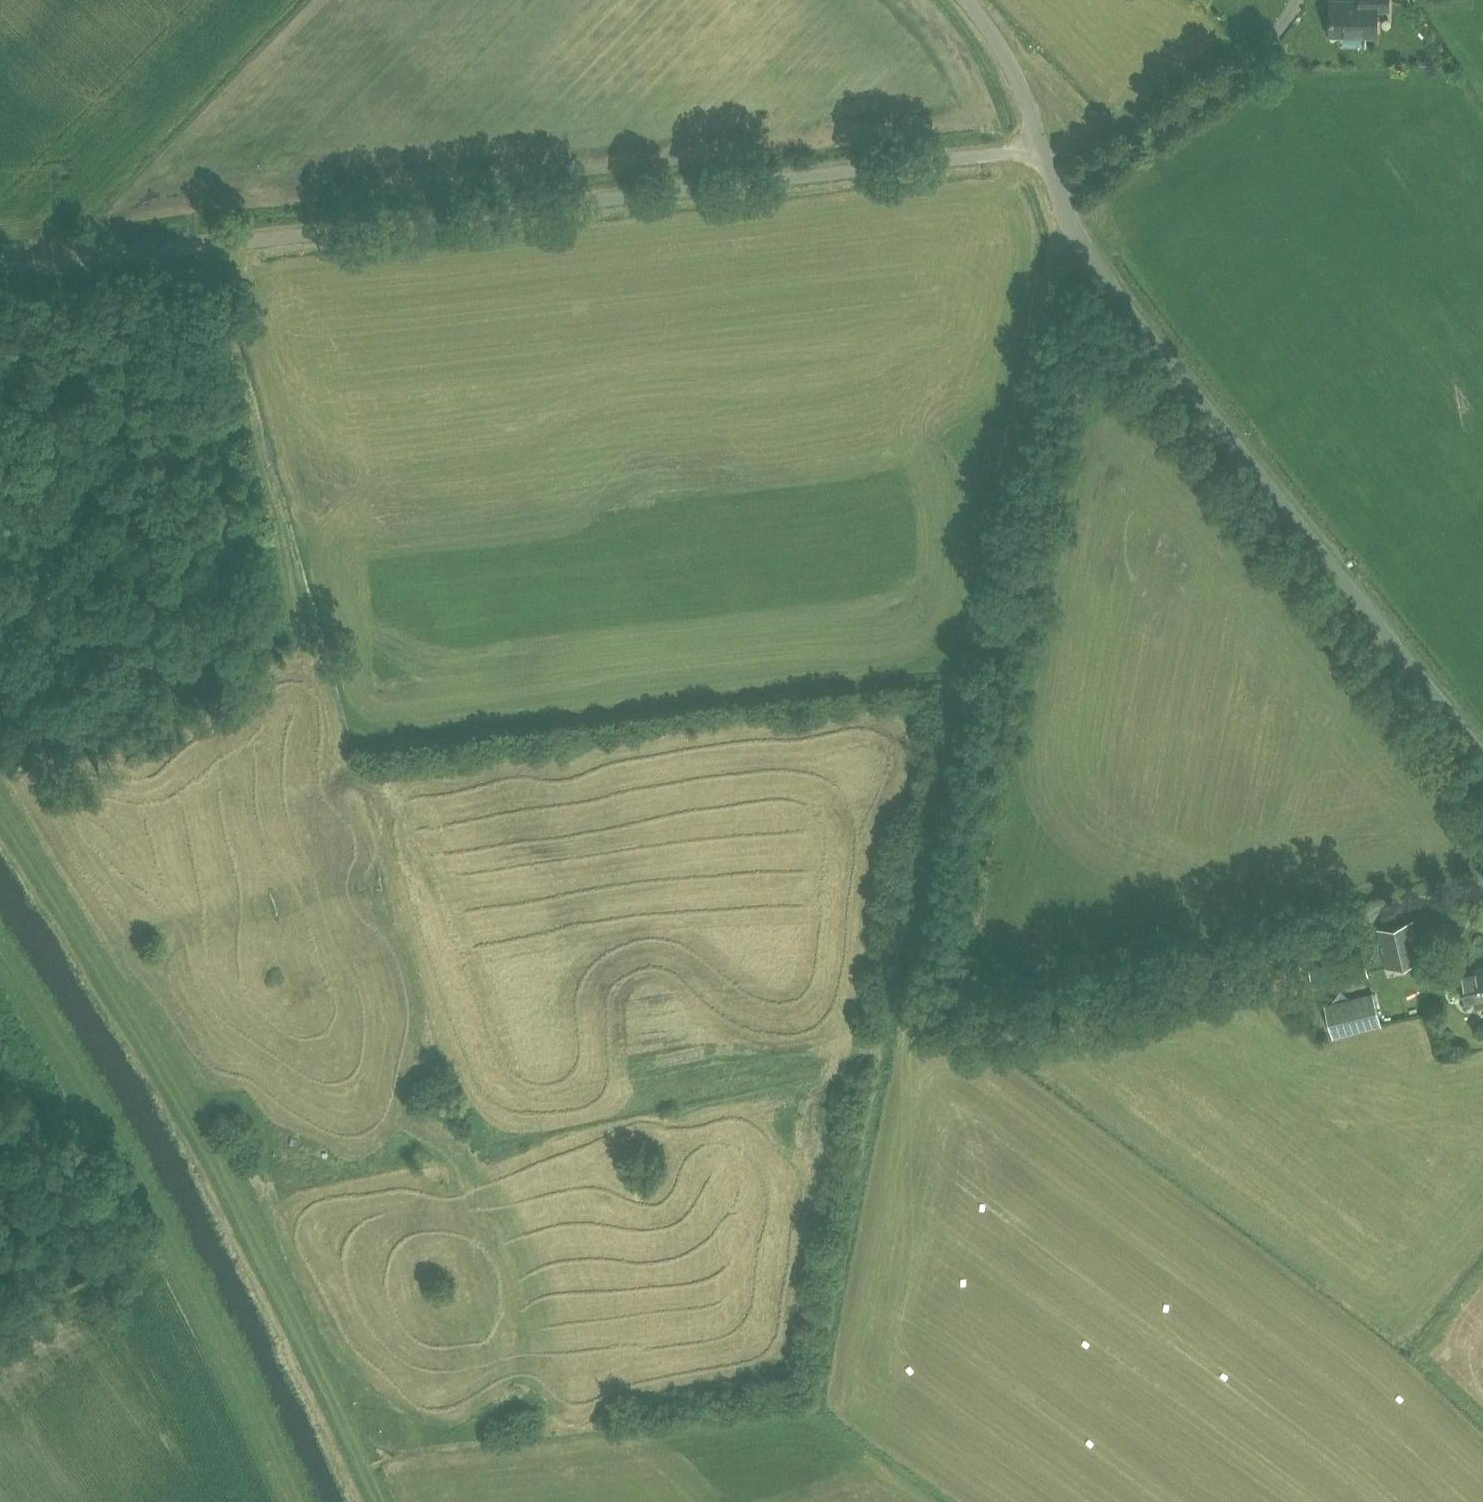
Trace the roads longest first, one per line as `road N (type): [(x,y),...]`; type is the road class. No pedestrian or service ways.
road 1 (unclassified): [(0,266),(1042,149)]
road 2 (track): [(0,800),(291,1277),(392,1501)]
road 3 (unclassified): [(1482,751),(1077,244),(1042,149)]
road 4 (unclassified): [(1042,149),(1016,81),(962,0)]

